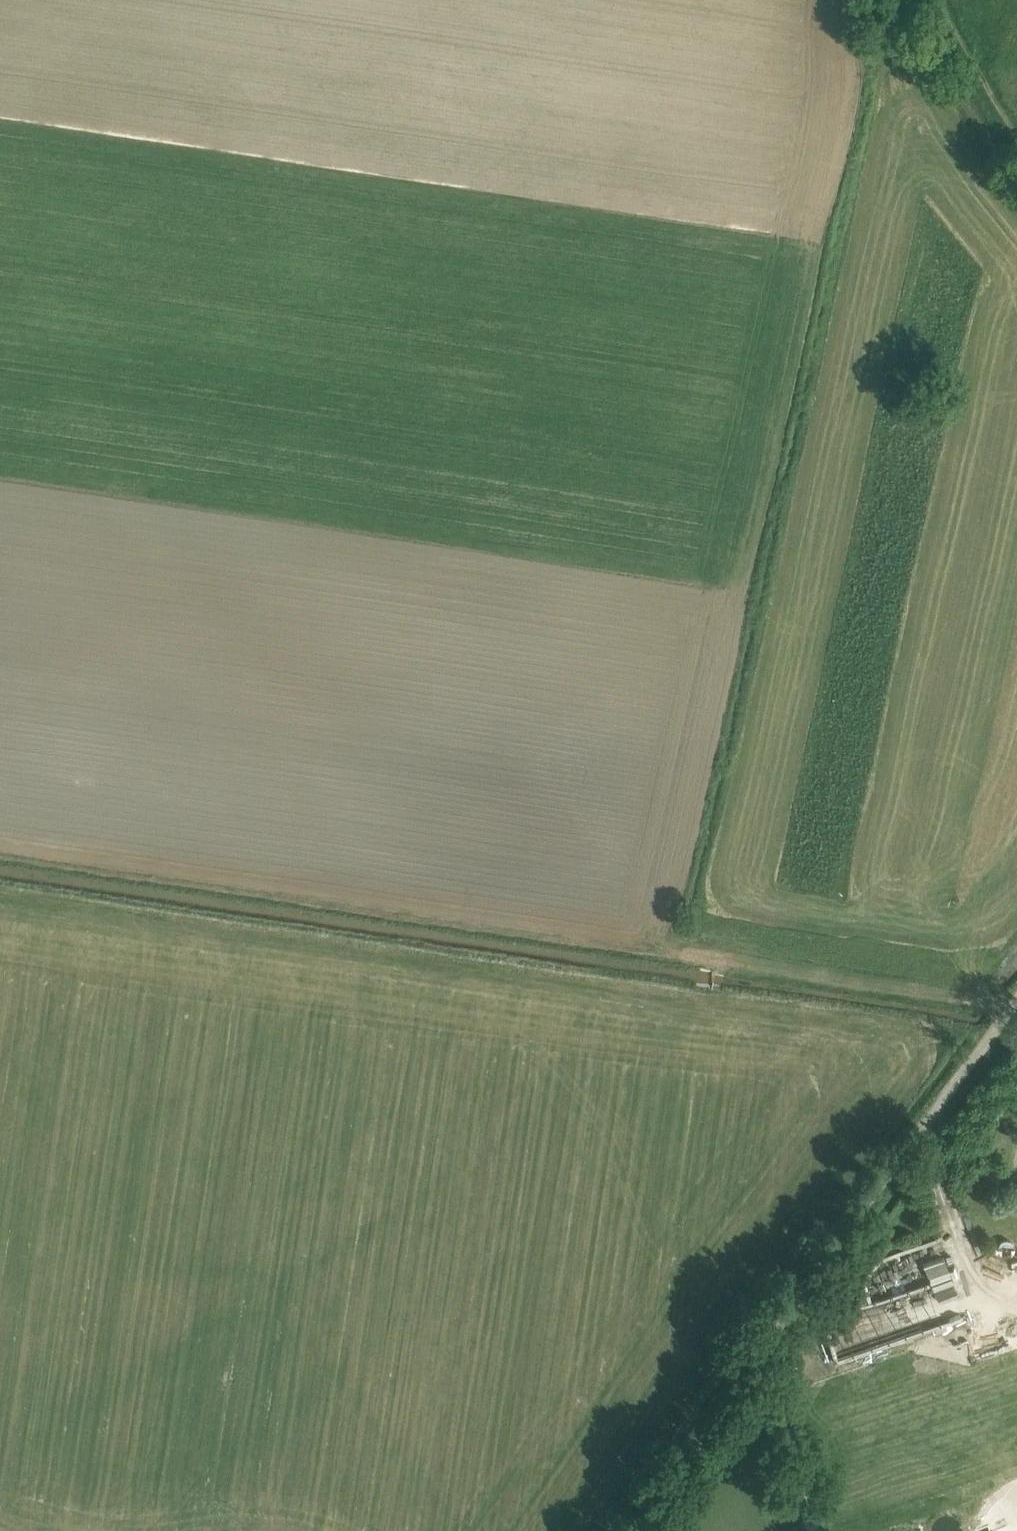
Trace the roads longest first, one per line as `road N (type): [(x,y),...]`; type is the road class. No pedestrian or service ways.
road 1 (unclassified): [(641,1530),(750,1366),(1016,1000)]
road 2 (track): [(750,1366),(816,1530)]

